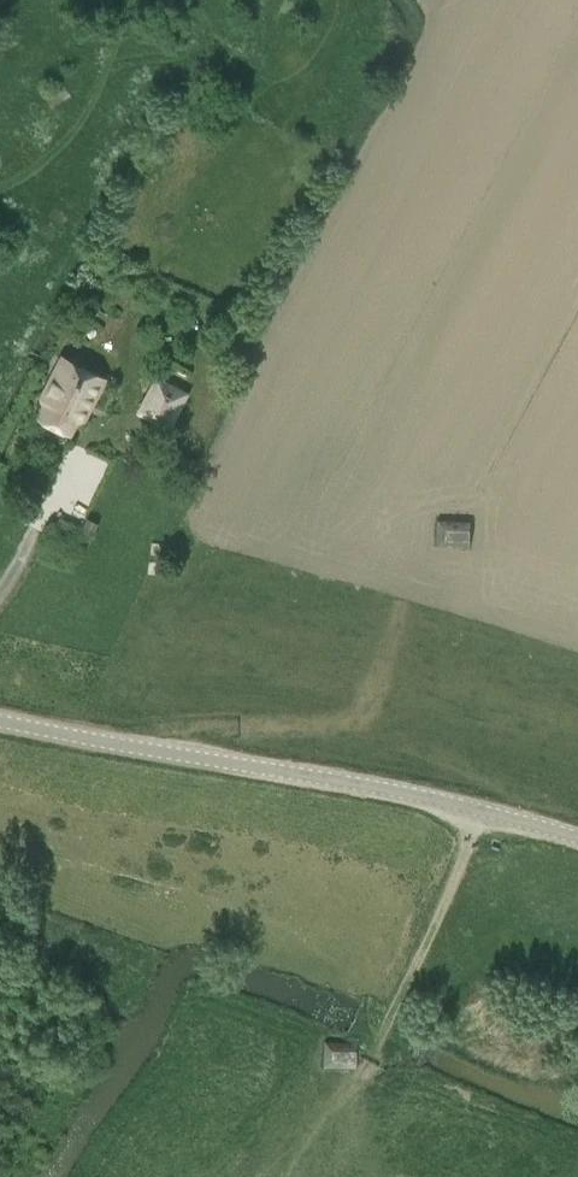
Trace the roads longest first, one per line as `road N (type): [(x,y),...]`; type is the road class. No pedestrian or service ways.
road 1 (unclassified): [(577,838),(423,797),(0,720)]
road 2 (track): [(394,1008),(484,811)]

